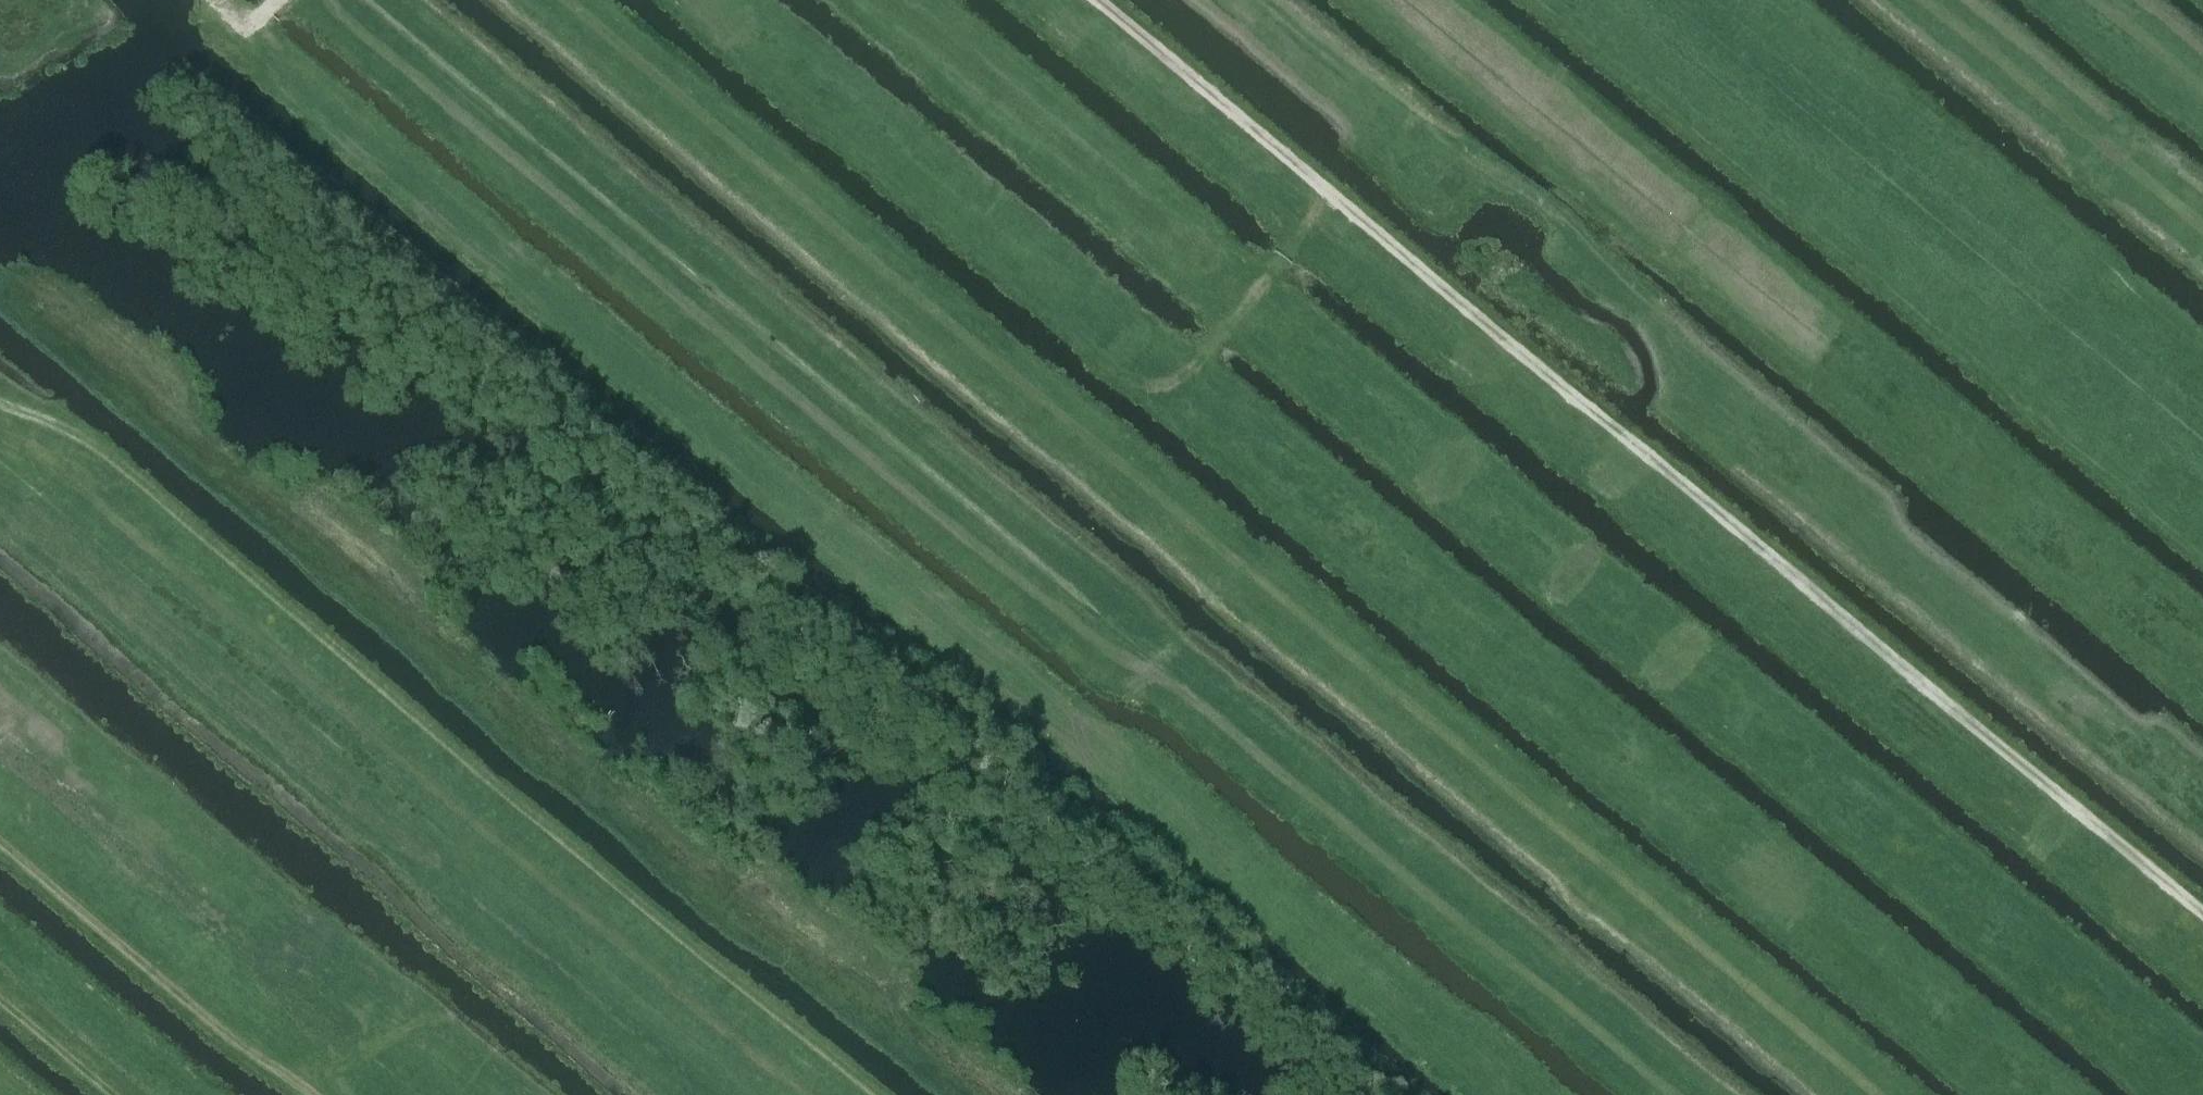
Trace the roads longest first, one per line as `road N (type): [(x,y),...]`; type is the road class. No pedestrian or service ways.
road 1 (track): [(2202,916),(1100,0)]
road 2 (track): [(875,1094),(124,475),(0,406)]
road 3 (track): [(118,1094),(0,993)]

